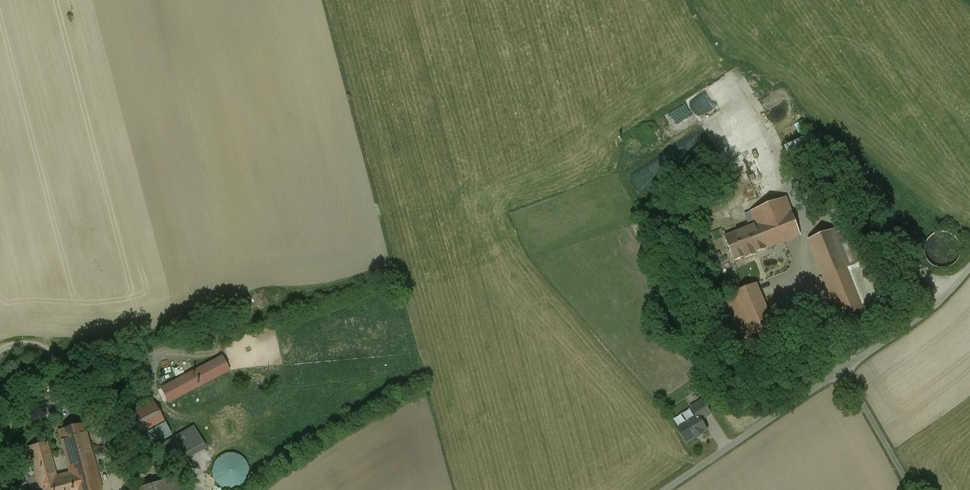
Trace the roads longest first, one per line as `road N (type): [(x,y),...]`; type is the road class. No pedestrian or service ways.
road 1 (unclassified): [(662,489),(894,336),(969,270)]
road 2 (track): [(844,370),(912,489)]

